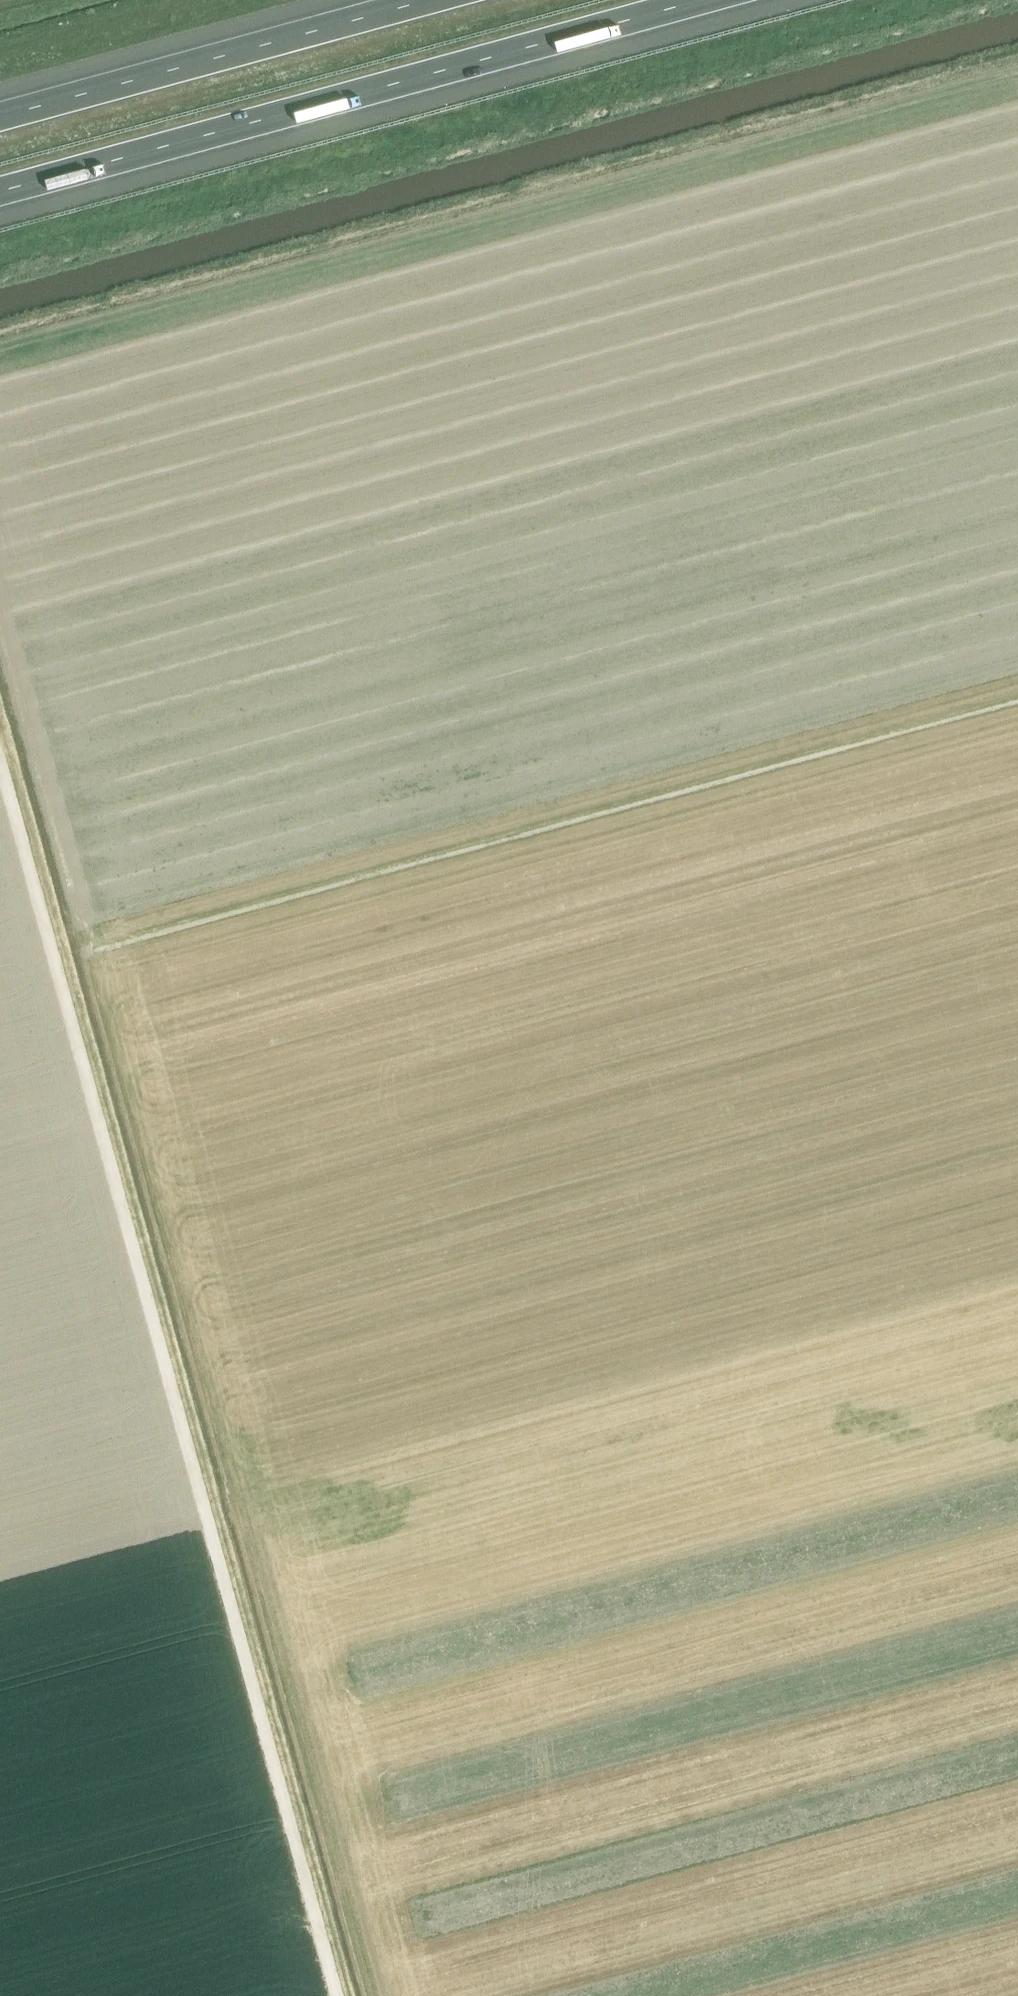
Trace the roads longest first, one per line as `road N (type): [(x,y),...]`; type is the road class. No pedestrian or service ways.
road 1 (motorway): [(0,192),(704,0)]
road 2 (motorway): [(431,0),(0,117)]

